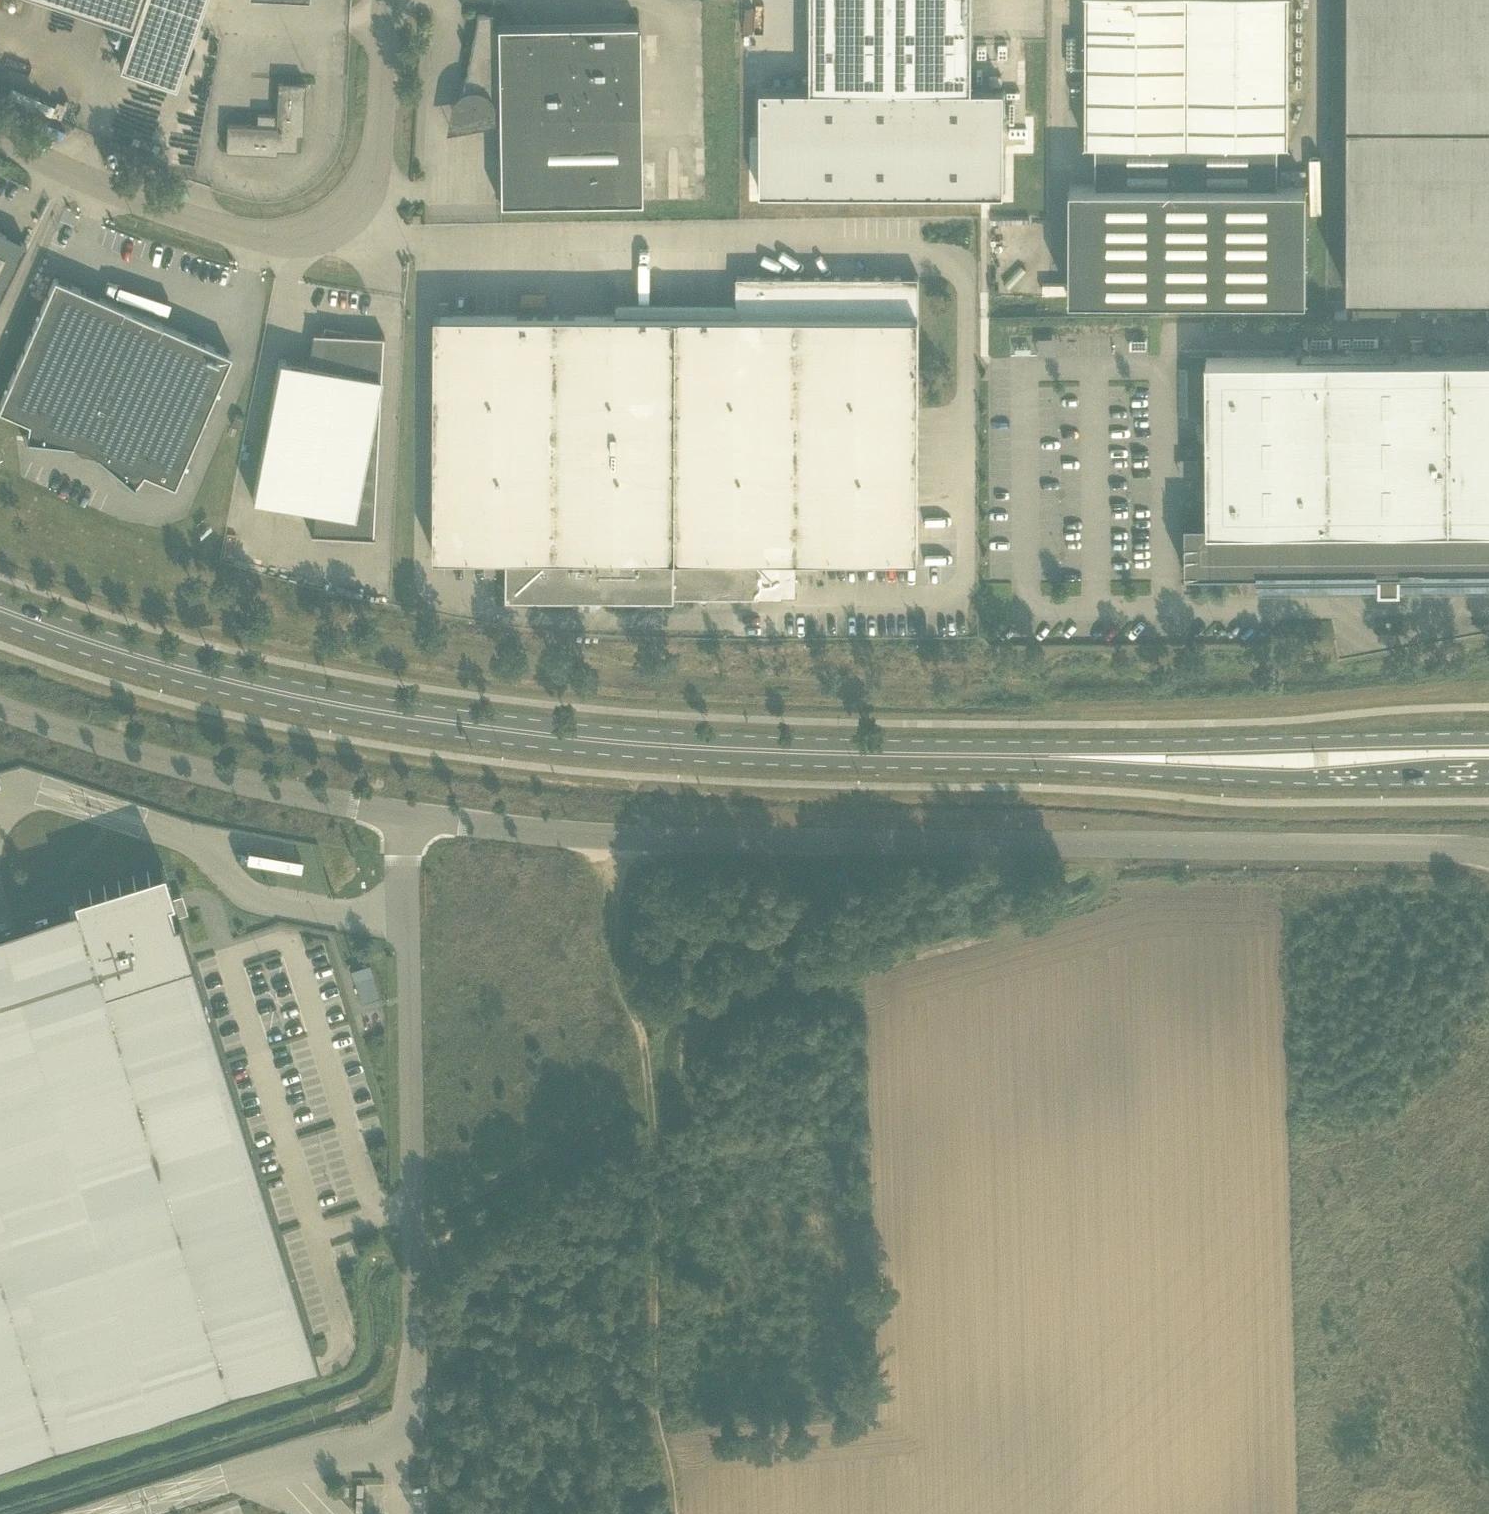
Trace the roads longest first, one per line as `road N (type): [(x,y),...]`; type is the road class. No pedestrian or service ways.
road 1 (unclassified): [(1488,855),(648,836),(456,821),(257,787),(0,706)]
road 2 (secondary): [(918,759),(601,740),(343,707),(95,645),(0,606)]
road 3 (track): [(648,836),(641,902),(613,971),(645,1057),(650,1513)]
road 4 (unclassified): [(388,0),(381,141),(366,195),(311,245),(272,246),(103,190),(0,137)]
road 5 (secondary): [(918,759),(1246,777),(1488,775)]
road 6 (secondary): [(1488,738),(918,759)]

